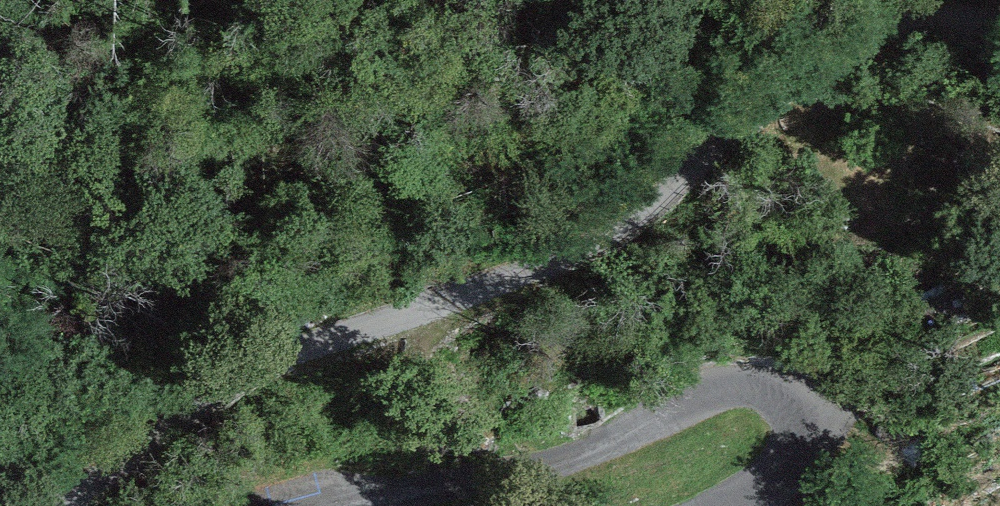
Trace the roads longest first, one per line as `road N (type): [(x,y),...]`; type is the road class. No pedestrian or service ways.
road 1 (unclassified): [(999,19),(863,36),(816,62),(615,230),(533,267),(293,349),(59,505)]
road 2 (residential): [(725,505),(768,485),(801,451),(800,419),(778,392),(725,387),(586,448),(385,505)]

